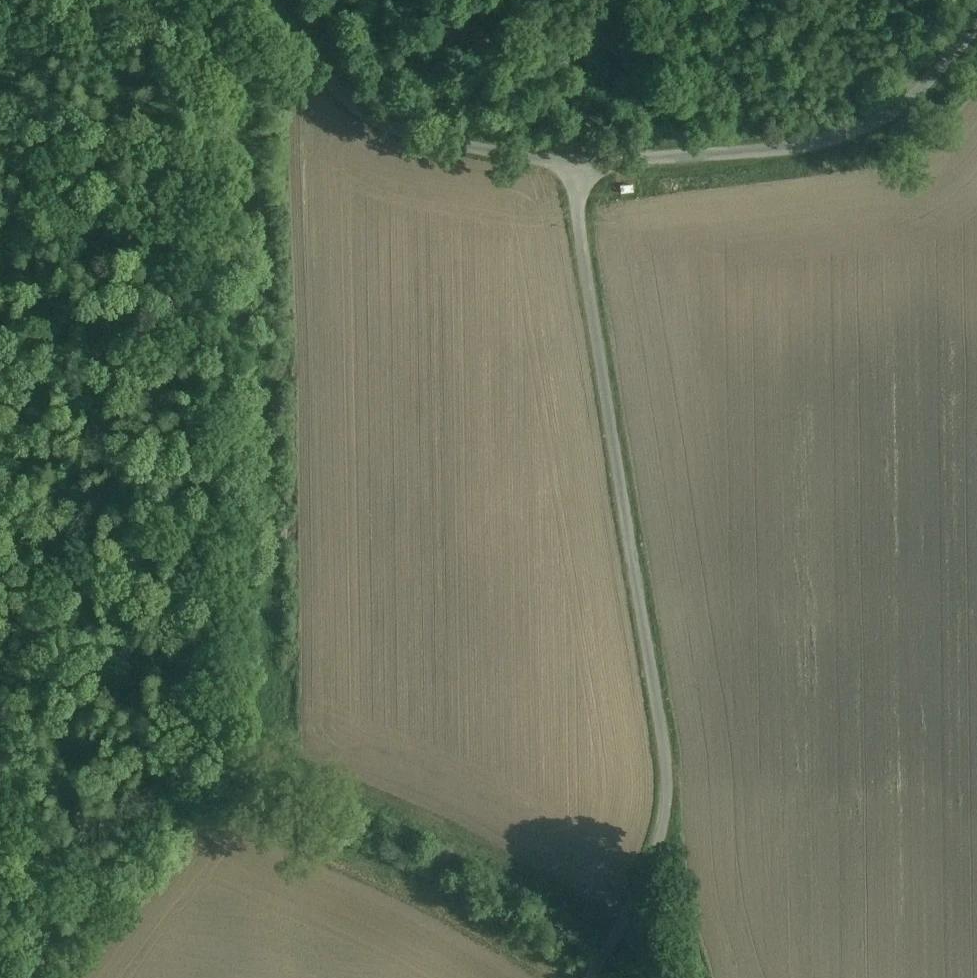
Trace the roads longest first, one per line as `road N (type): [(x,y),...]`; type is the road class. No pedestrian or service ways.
road 1 (unclassified): [(976,23),(923,86),(883,117),(814,143),(571,167),(397,133),(339,95),(273,0)]
road 2 (track): [(667,773),(755,777),(976,810)]

